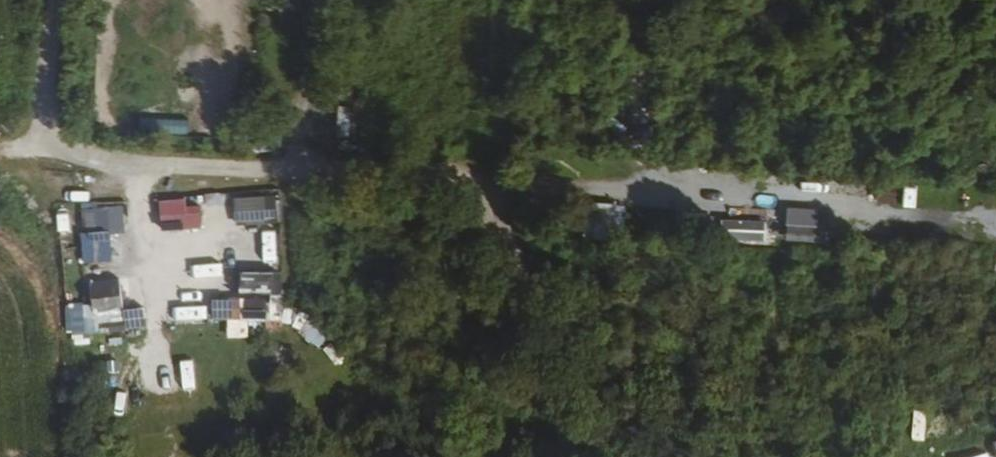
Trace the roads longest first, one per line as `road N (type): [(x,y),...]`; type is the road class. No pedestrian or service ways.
road 1 (track): [(850,213),(120,164),(37,145),(55,0)]
road 2 (track): [(501,188),(564,456)]

